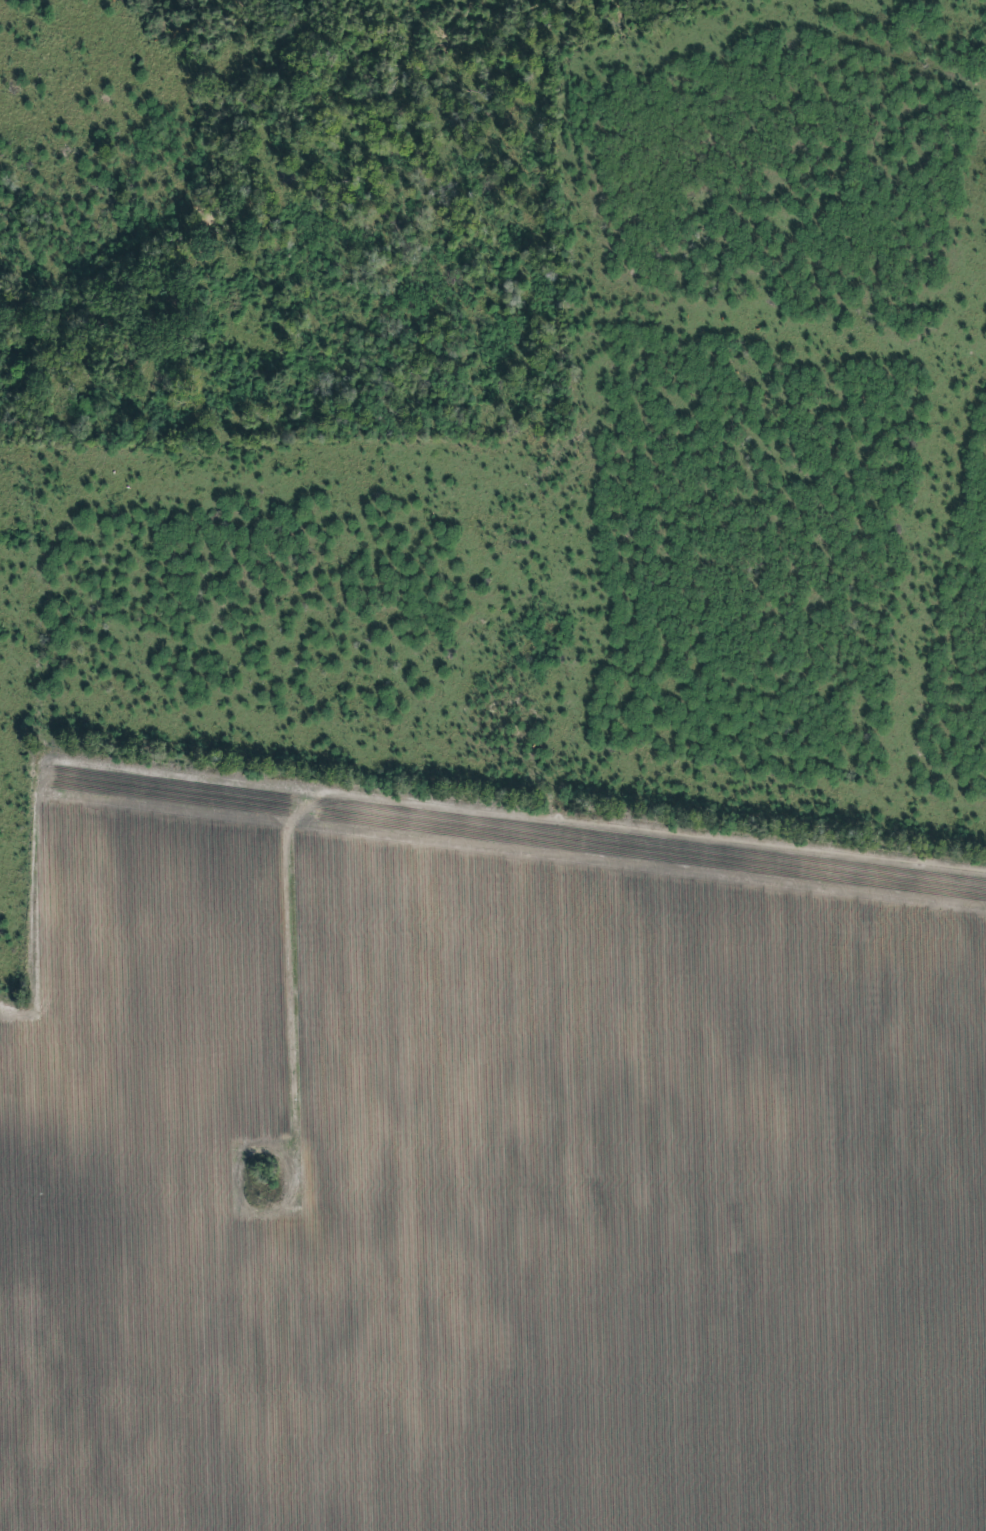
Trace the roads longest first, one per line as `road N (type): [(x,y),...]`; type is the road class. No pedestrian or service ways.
road 1 (residential): [(203,0),(72,234),(8,309),(55,746),(37,998),(0,992)]
road 2 (track): [(985,868),(563,819)]

